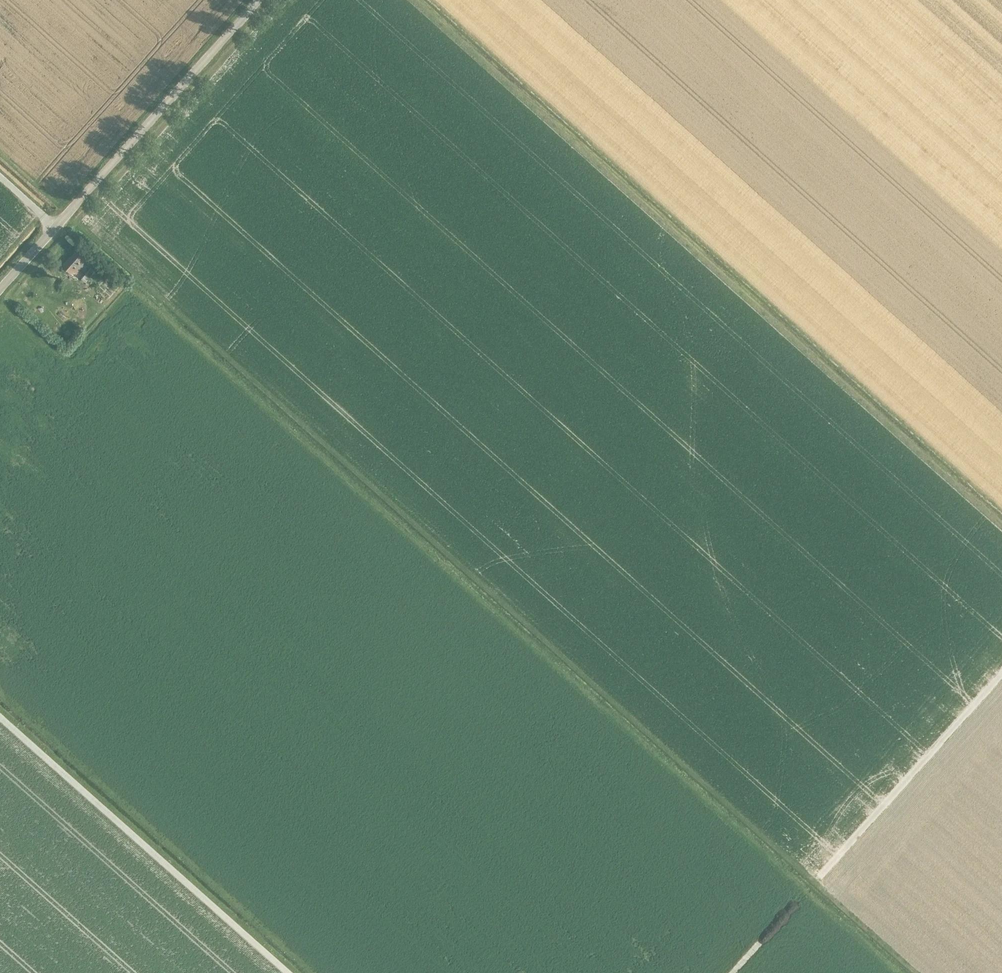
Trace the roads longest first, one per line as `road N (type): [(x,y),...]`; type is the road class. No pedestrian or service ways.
road 1 (track): [(734,972),(1001,675)]
road 2 (unclassified): [(0,290),(261,0)]
road 3 (track): [(289,972),(0,718)]

